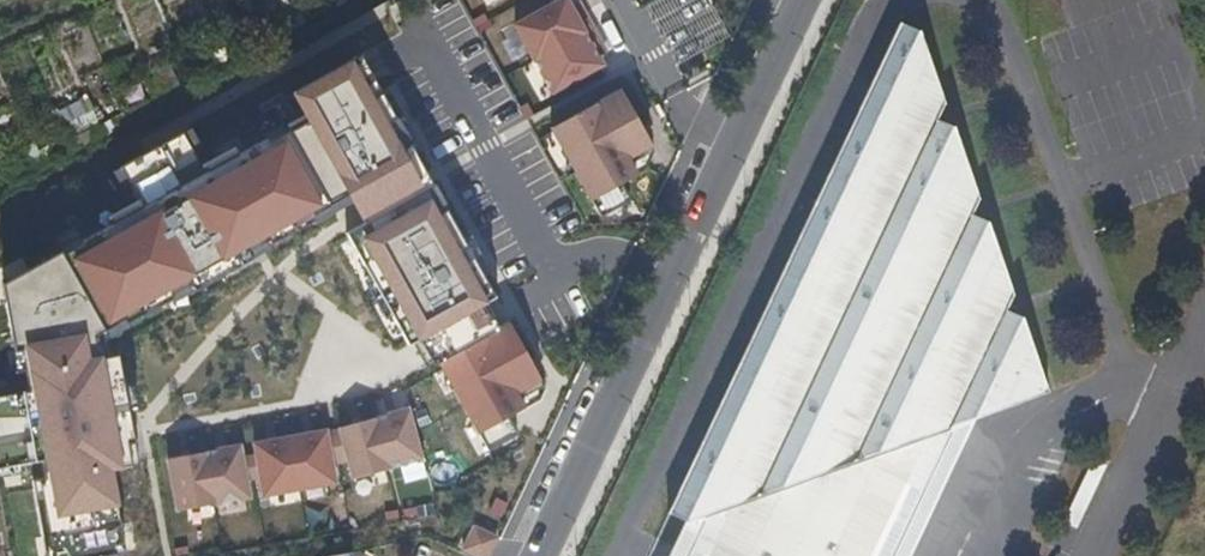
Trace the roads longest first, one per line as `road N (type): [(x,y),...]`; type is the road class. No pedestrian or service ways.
road 1 (residential): [(541,555),(803,0)]

